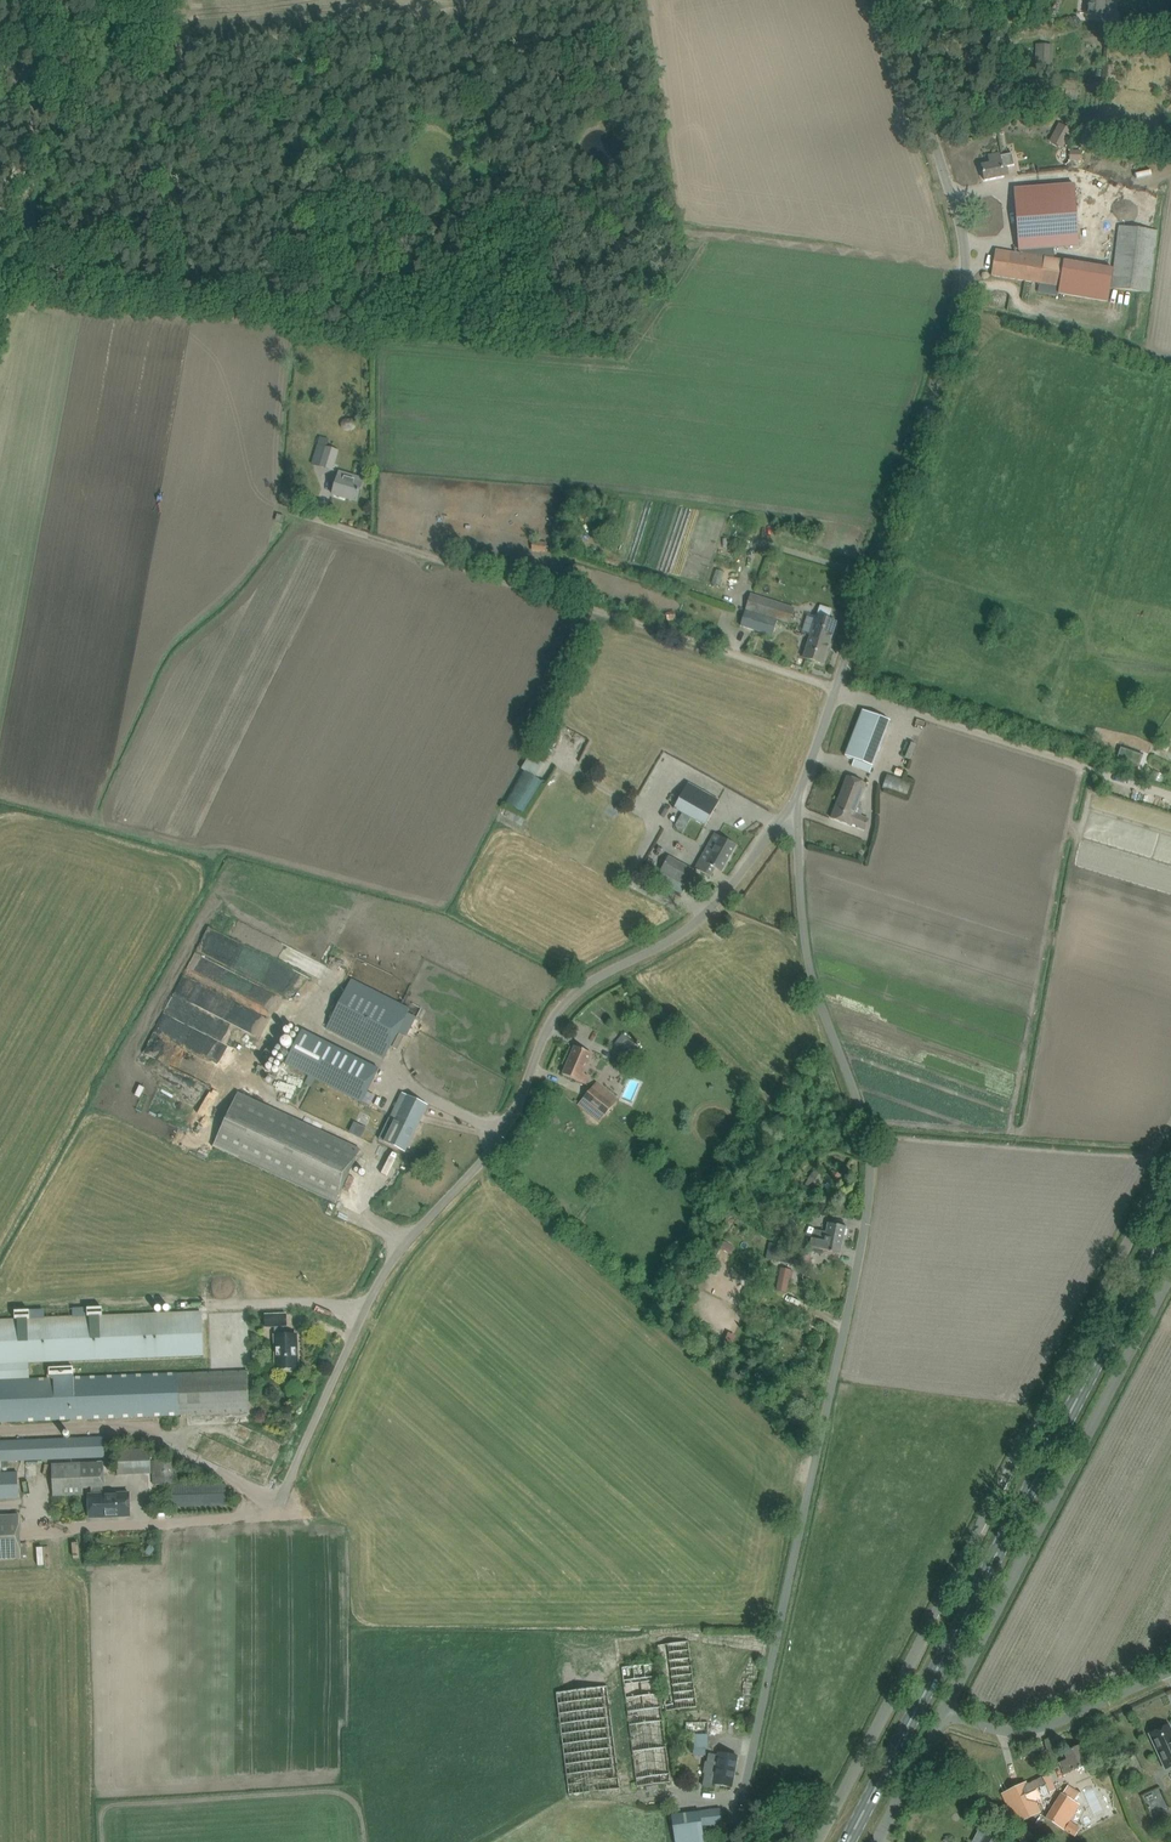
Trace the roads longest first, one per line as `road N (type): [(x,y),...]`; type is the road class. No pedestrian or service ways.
road 1 (unclassified): [(732,1841),(864,1220),(868,1156),(802,933),(793,874),(796,796)]
road 2 (unclassified): [(300,1479),(396,1274),(517,1108),(546,1035),(573,1000),(662,948),(733,890),(796,796)]
road 3 (unclassified): [(818,1841),(1170,1160)]
road 4 (unclassified): [(834,689),(963,289),(953,207),(888,0)]
road 5 (primary): [(847,1841),(1170,1222)]
road 6 (unclassified): [(942,1715),(1170,1272)]
road 7 (unclassified): [(1170,790),(834,689)]
road 8 (unclassified): [(942,1715),(1025,1737),(1170,1679)]
road 9 (unclassified): [(876,1841),(942,1715)]

